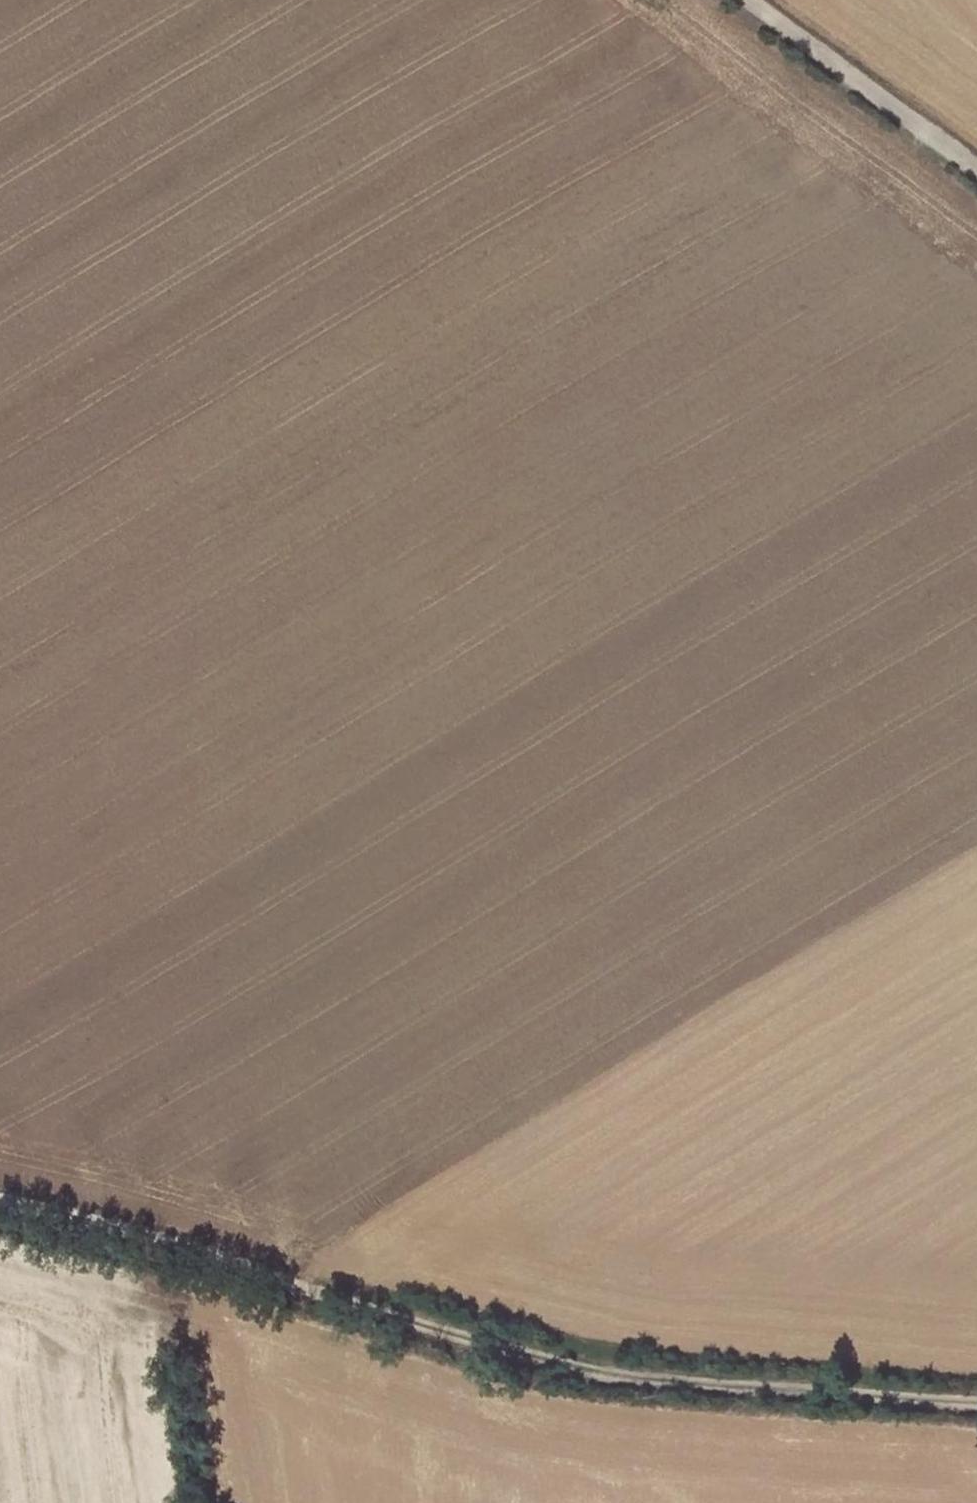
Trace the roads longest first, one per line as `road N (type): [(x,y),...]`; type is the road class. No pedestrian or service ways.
road 1 (track): [(976,1404),(612,1379),(377,1321),(0,1201)]
road 2 (track): [(976,164),(760,0)]

